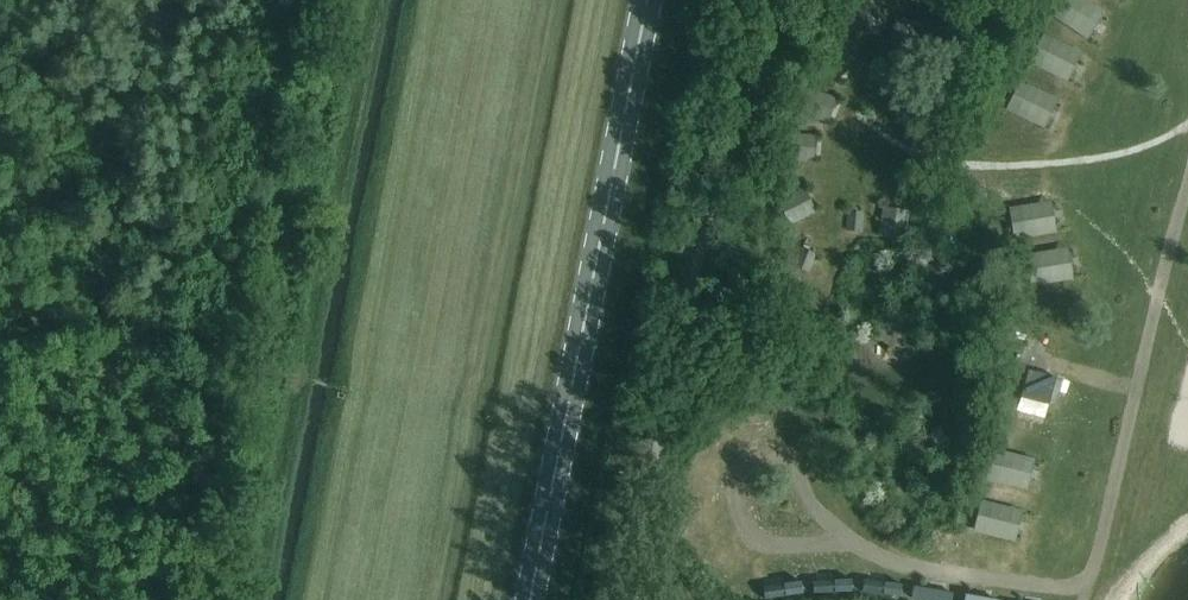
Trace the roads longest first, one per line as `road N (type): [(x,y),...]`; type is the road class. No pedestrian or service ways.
road 1 (primary): [(530,599),(648,0)]
road 2 (track): [(254,599),(370,0)]

